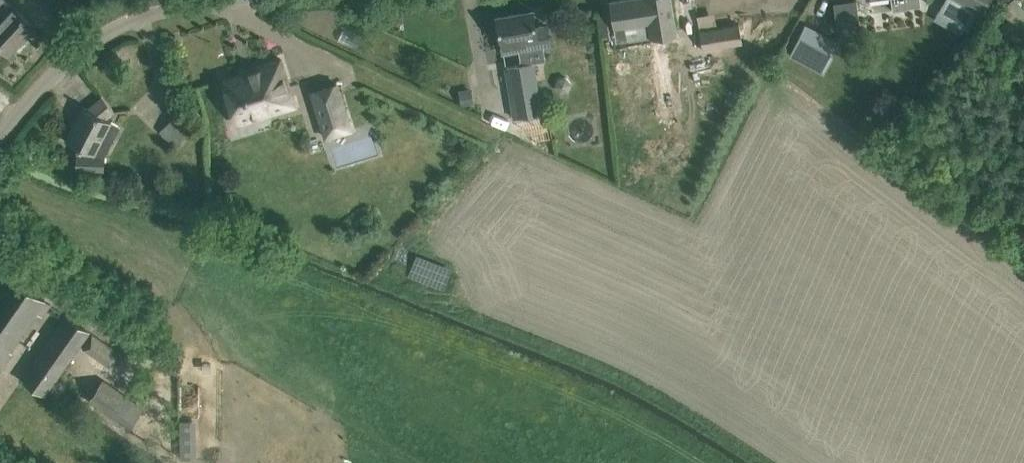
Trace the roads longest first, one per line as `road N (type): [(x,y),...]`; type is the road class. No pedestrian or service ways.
road 1 (unclassified): [(0,139),(61,65),(103,35),(141,17),(227,0)]

